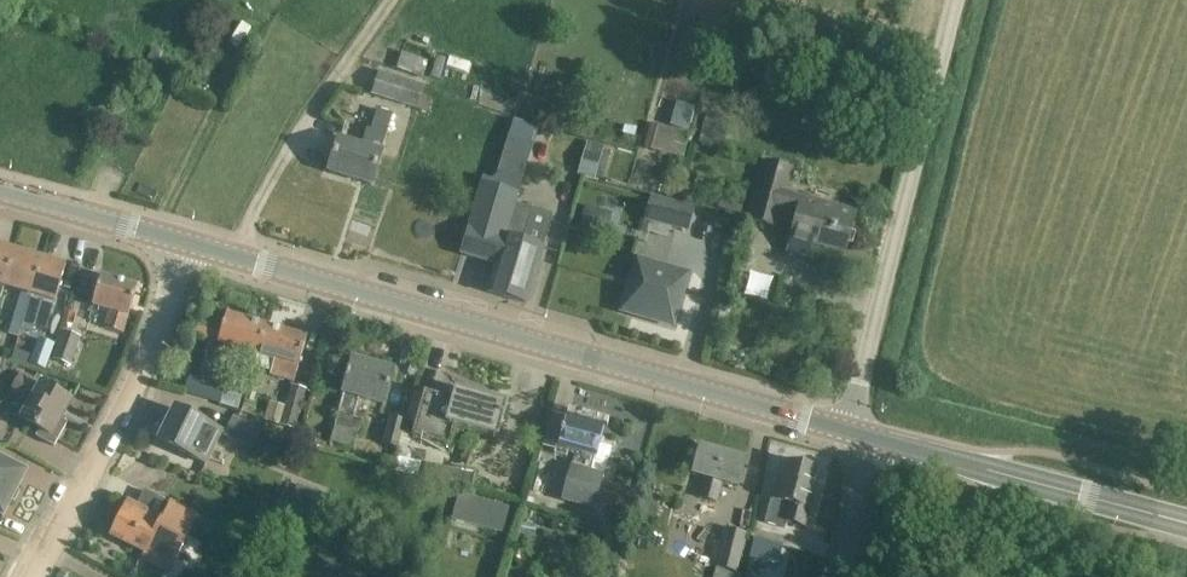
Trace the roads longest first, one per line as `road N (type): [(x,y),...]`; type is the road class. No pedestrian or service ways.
road 1 (secondary): [(847,433),(192,248)]
road 2 (residential): [(847,433),(958,0)]
road 3 (residential): [(38,576),(144,381),(192,248)]
road 4 (secondary): [(1186,524),(884,443)]
road 5 (track): [(237,260),(284,164),(396,0)]
road 6 (secondary): [(192,248),(0,195)]
road 7 (residential): [(839,576),(884,443)]

